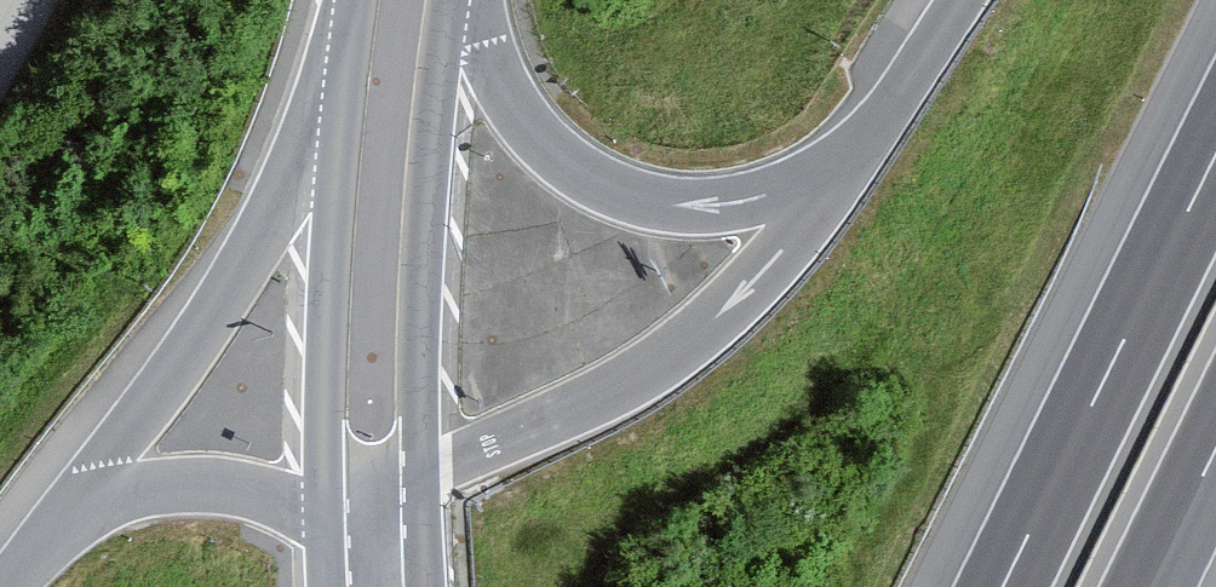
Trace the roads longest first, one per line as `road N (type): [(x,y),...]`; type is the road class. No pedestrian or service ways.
road 1 (motorway): [(837,175),(774,260),(644,373),(427,471)]
road 2 (motorway): [(339,101),(184,359),(73,510)]
road 3 (motorway): [(1215,157),(1003,586)]
road 4 (motorway): [(837,175),(715,206),(632,197),(571,166),(529,127),(456,12)]
road 5 (secondary): [(427,471),(433,222),(456,12)]
road 6 (secondary): [(339,101),(328,218),(321,510)]
road 7 (motorway): [(322,522),(248,491),(196,485),(142,489),(73,510)]
road 8 (motorway): [(962,0),(837,175)]
road 9 (motorway): [(1148,586),(1215,448)]

